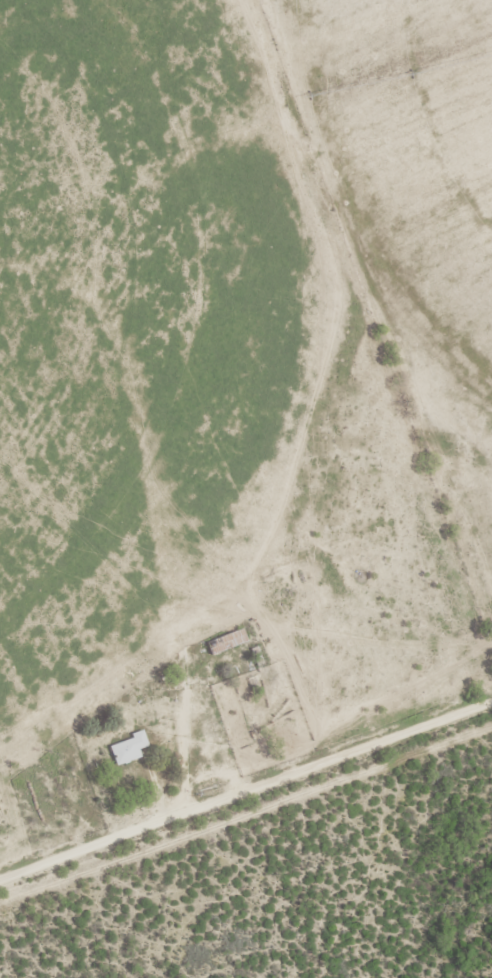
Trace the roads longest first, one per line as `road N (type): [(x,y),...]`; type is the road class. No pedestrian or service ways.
road 1 (residential): [(0,878),(491,702)]

